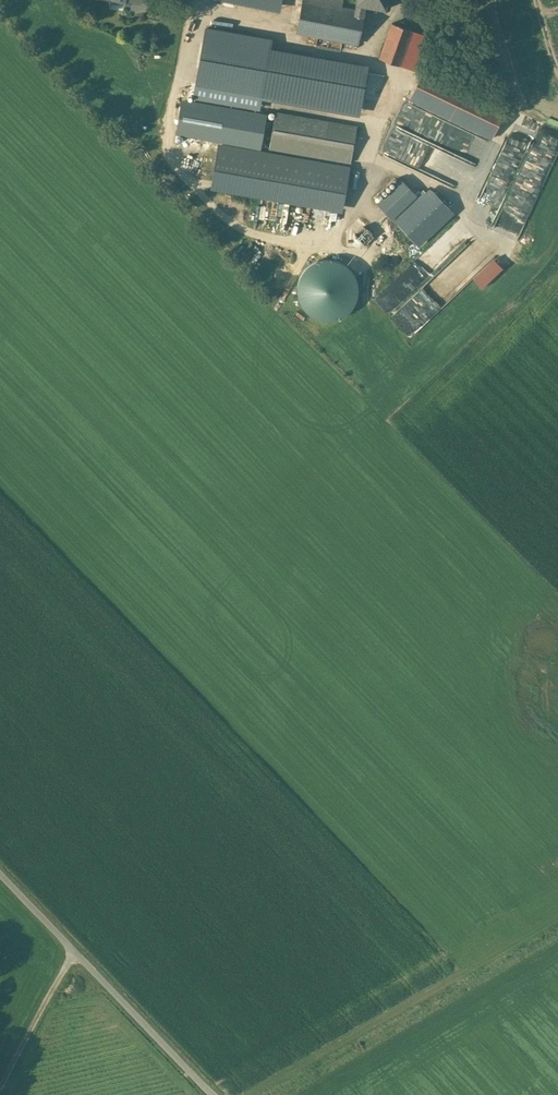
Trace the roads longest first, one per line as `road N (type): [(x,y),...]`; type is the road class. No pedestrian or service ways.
road 1 (unclassified): [(0,878),(209,1094)]
road 2 (track): [(0,1088),(73,955)]

